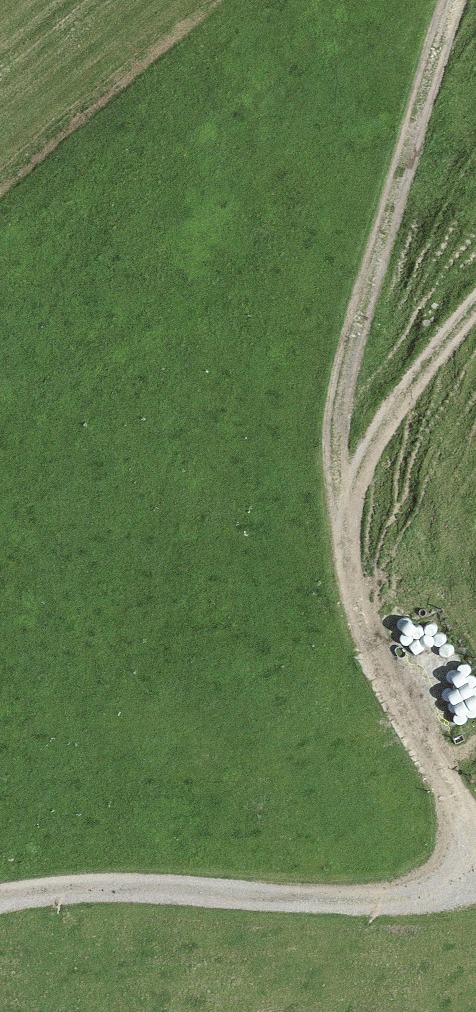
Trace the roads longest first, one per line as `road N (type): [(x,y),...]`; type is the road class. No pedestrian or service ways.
road 1 (track): [(345,548),(336,450),(350,356),(389,198),(455,0)]
road 2 (track): [(0,900),(211,885),(330,897),(435,894),(463,882),(475,866)]
road 3 (track): [(475,836),(361,618),(345,548)]
road 4 (track): [(345,548),(361,463),(408,386),(475,307)]

